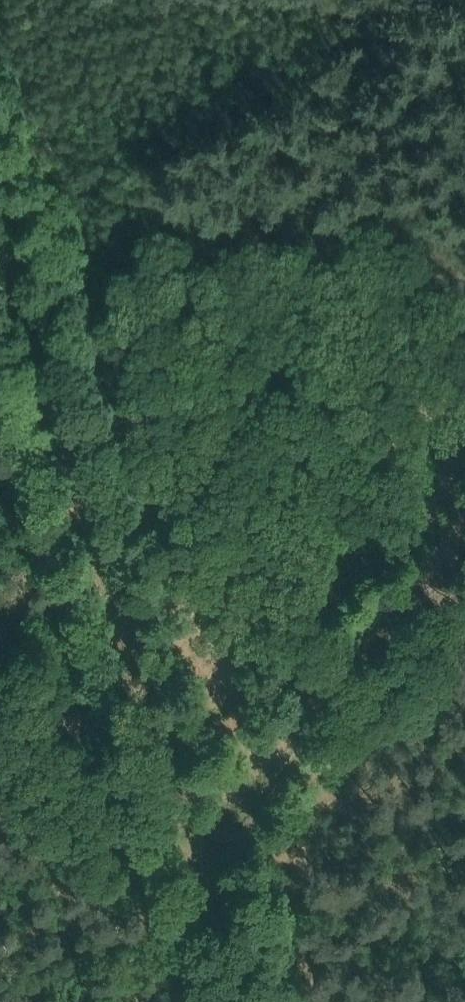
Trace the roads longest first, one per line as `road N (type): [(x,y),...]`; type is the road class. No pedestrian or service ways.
road 1 (track): [(206,875),(0,215)]
road 2 (track): [(464,563),(206,875),(245,1001)]

